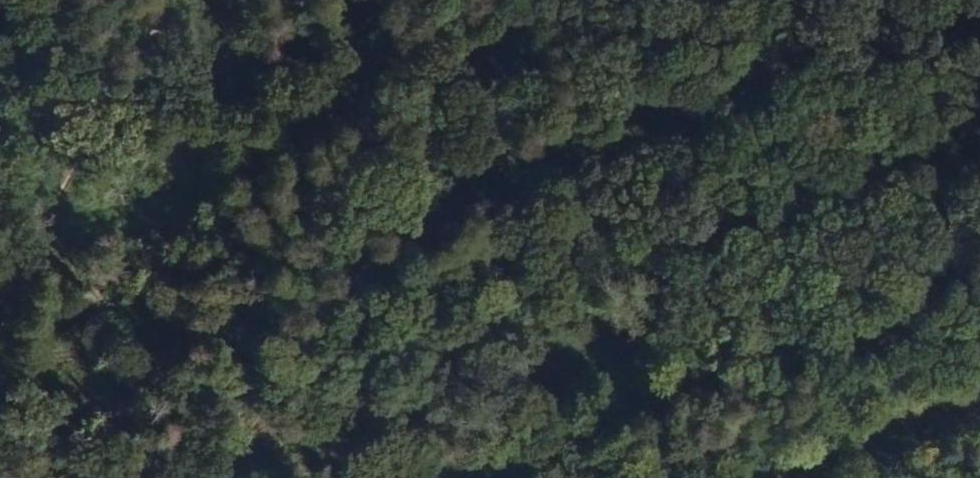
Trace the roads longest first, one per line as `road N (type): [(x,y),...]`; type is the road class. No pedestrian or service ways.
road 1 (track): [(712,0),(979,256)]

